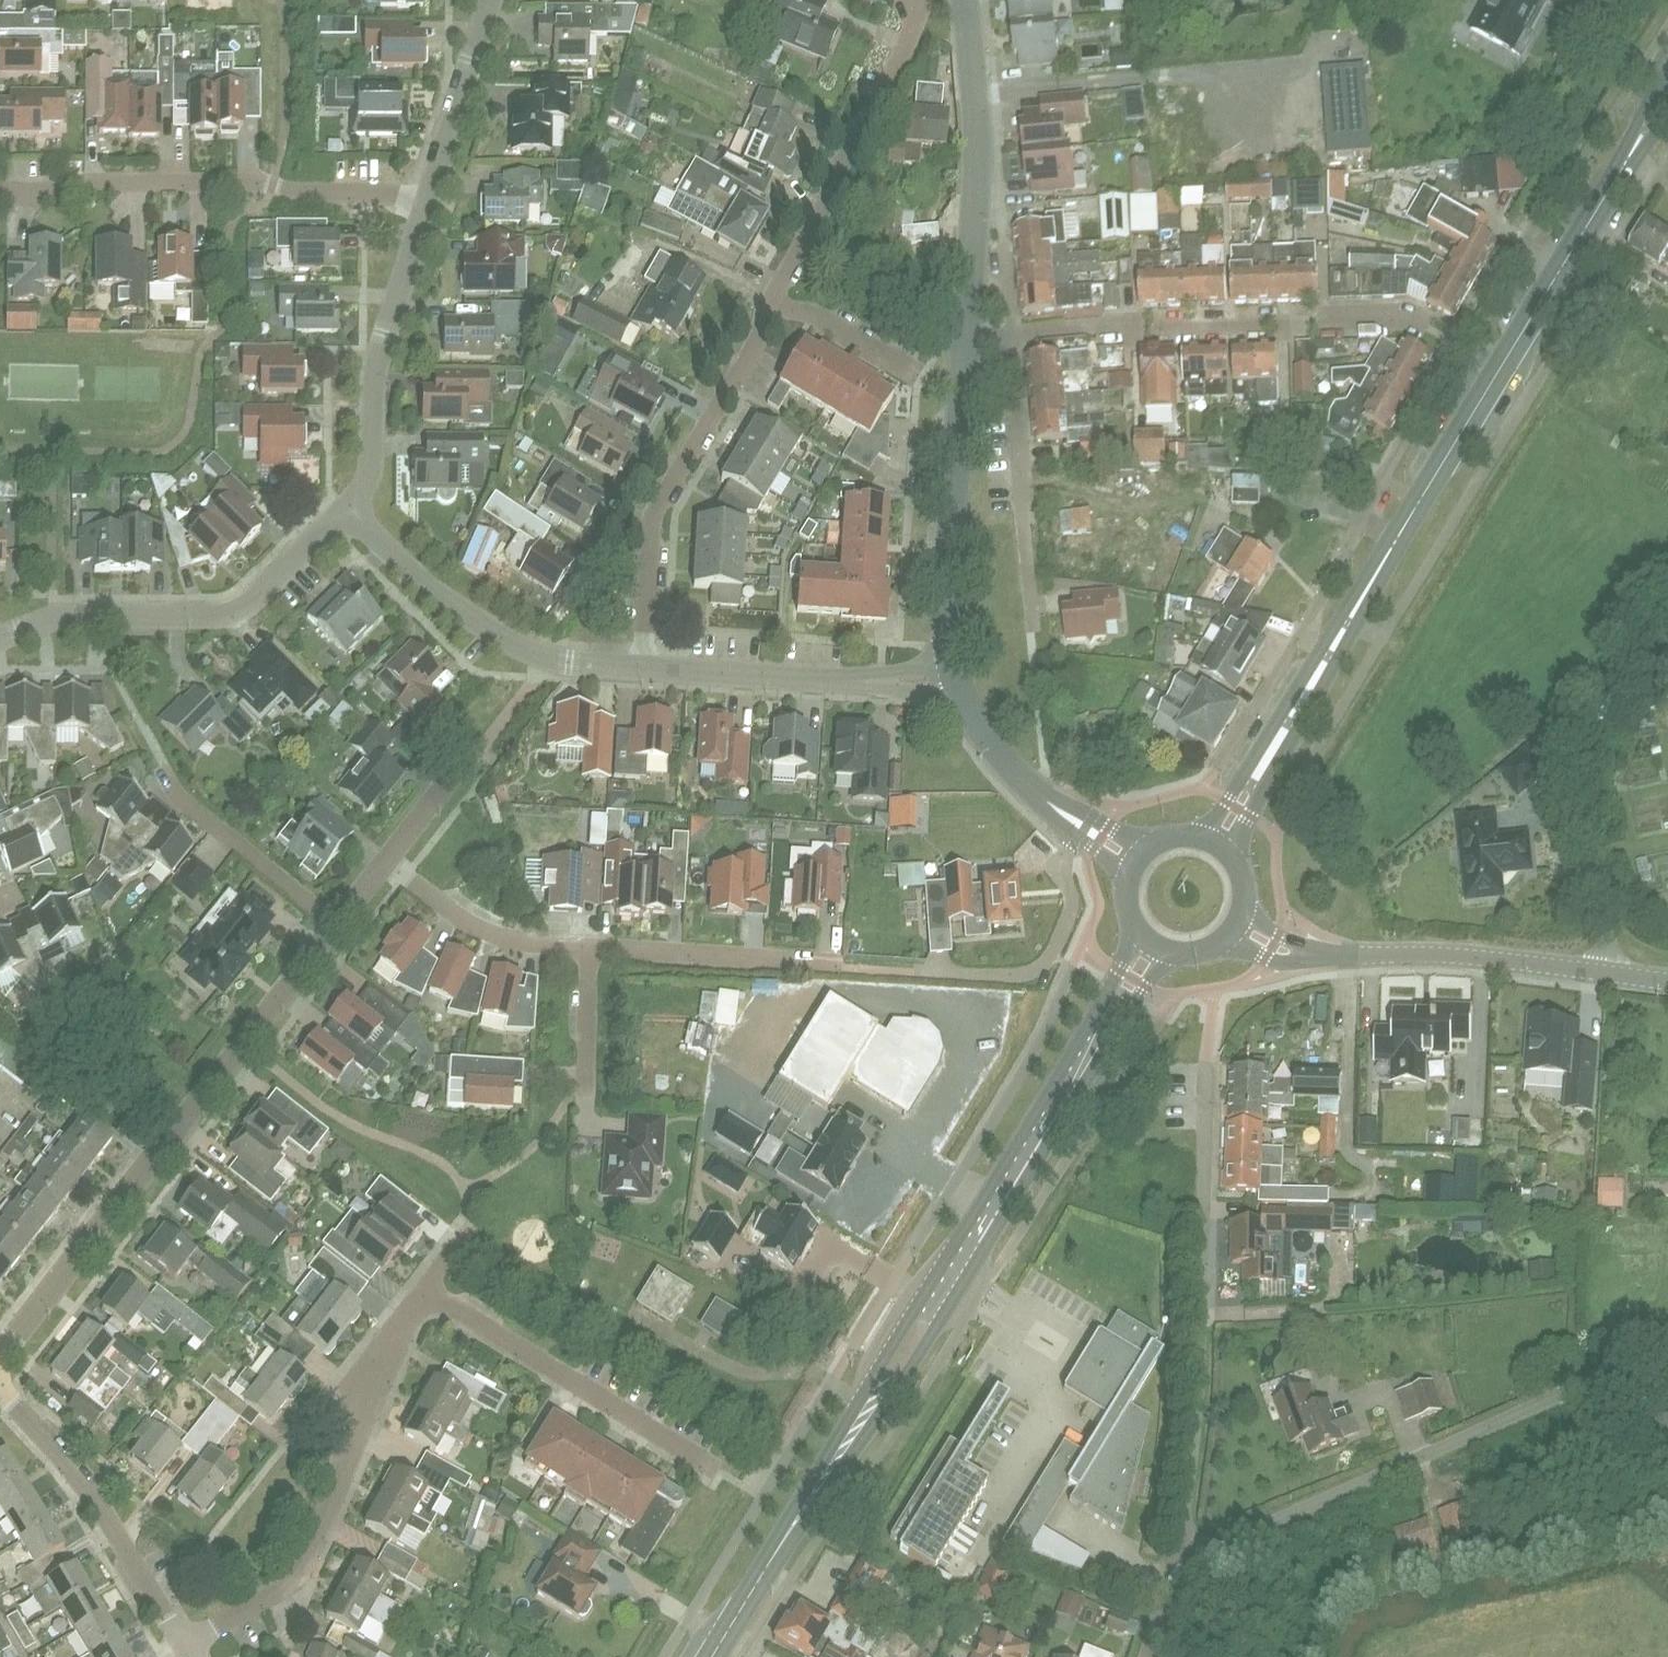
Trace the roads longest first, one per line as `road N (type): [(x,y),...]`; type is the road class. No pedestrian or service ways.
road 1 (tertiary): [(1217,844),(1667,97)]
road 2 (tertiary): [(715,1656),(1152,946)]
road 3 (residential): [(641,669),(650,538),(661,502),(755,347),(922,6)]
road 4 (residential): [(0,1355),(336,927)]
road 5 (residential): [(1179,1555),(1207,1383),(1206,1061)]
road 6 (residential): [(1179,1555),(1602,1372)]
road 7 (residential): [(184,1648),(301,1571),(424,1291)]
road 8 (residential): [(426,205),(256,183),(103,182),(67,193),(0,194)]
road 9 (residential): [(1011,337),(1384,322),(1415,330)]
road 10 (residential): [(0,639),(64,618),(224,616),(248,604),(346,507)]
road 11 (unclassified): [(1241,927),(1301,952),(1443,955),(1603,972)]
road 12 (residential): [(1603,972),(1604,930),(1580,821),(1581,765),(1609,702),(1667,644)]
road 13 (unclassified): [(958,689),(946,620),(966,336)]
road 14 (residential): [(641,669),(569,664),(521,650),(436,595),(346,507)]
road 15 (unclassified): [(966,336),(977,167),(963,0)]
road 16 (residential): [(706,1465),(424,1291)]
road 17 (residential): [(958,689),(641,669)]
road 18 (residential): [(346,507),(370,473),(376,368),(426,205)]
road 19 (residential): [(184,1648),(94,1502),(0,1394)]
road 20 (residential): [(1011,337),(1033,626)]
road 21 (unclassified): [(1138,861),(1019,778),(958,689)]
road 22 (residential): [(826,964),(589,949)]
road 23 (residential): [(336,927),(187,806),(165,776)]
road 24 (residential): [(589,949),(522,944),(476,929),(387,862)]
road 25 (residential): [(426,205),(490,0)]
road 26 (residential): [(585,1090),(589,949)]
road 27 (residential): [(387,862),(465,769)]

